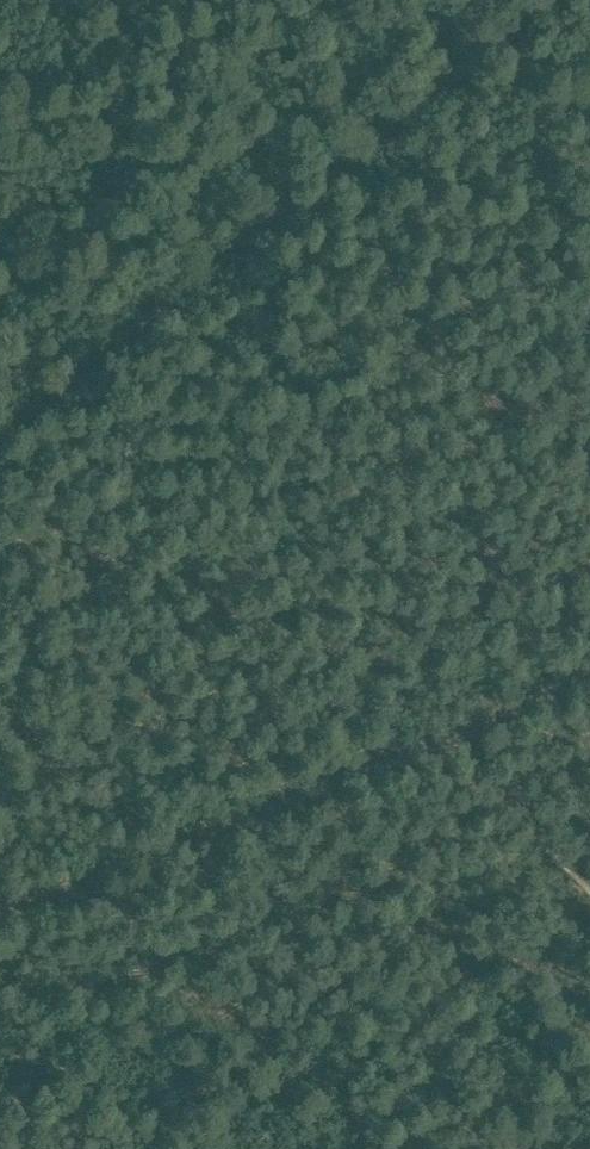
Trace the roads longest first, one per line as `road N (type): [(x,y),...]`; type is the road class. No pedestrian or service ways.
road 1 (track): [(551,0),(0,436)]
road 2 (track): [(452,738),(589,891)]

